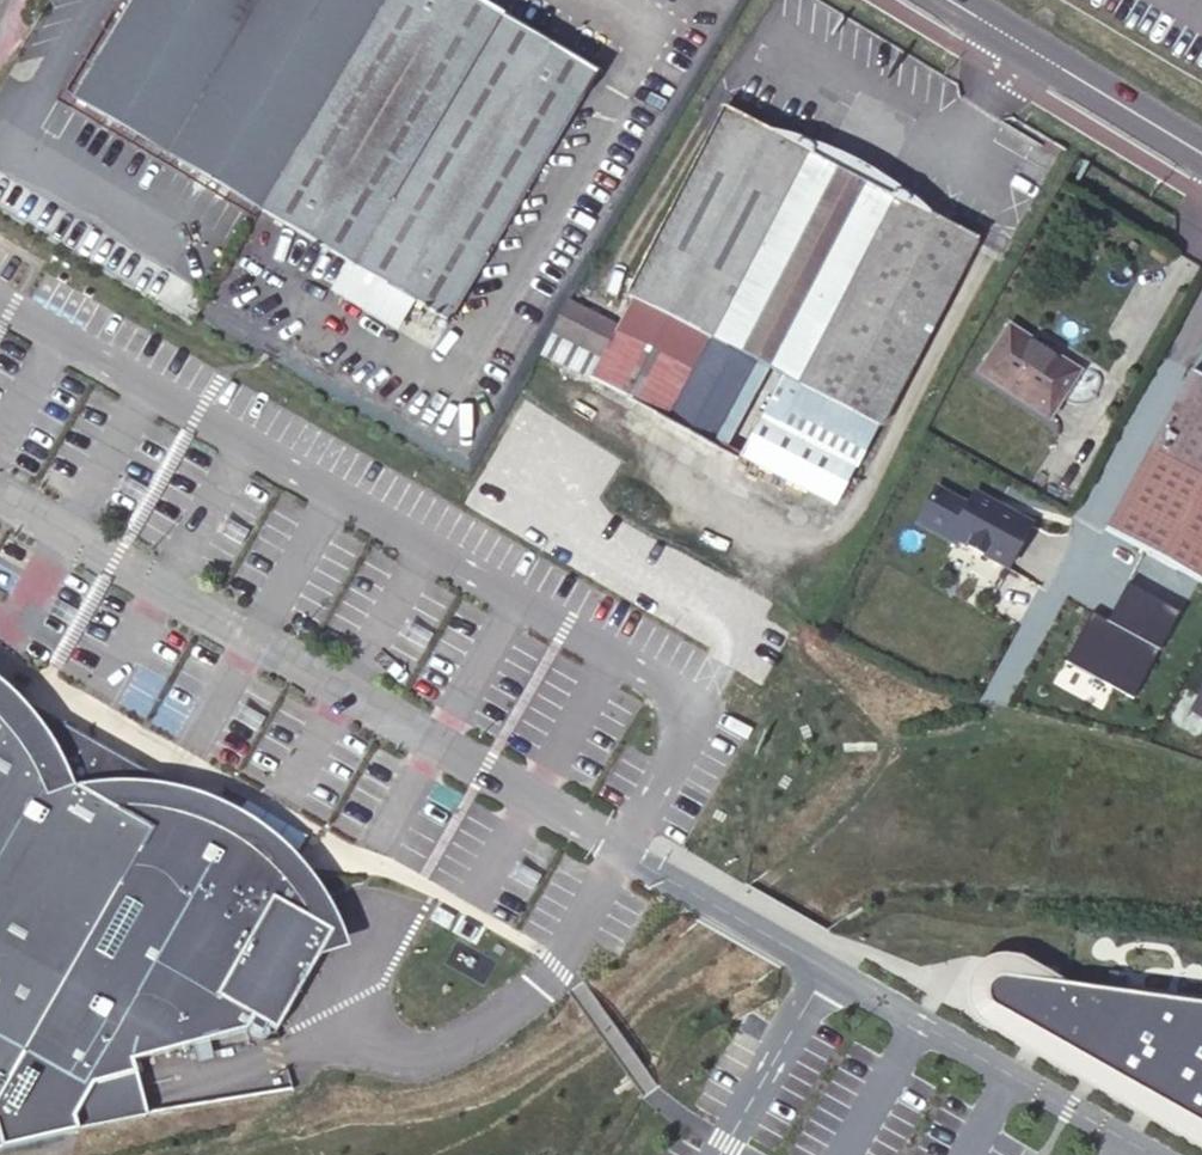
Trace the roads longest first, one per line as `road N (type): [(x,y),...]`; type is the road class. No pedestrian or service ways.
road 1 (track): [(710,873),(935,699),(1201,770)]
road 2 (primary): [(946,0),(1201,154)]

